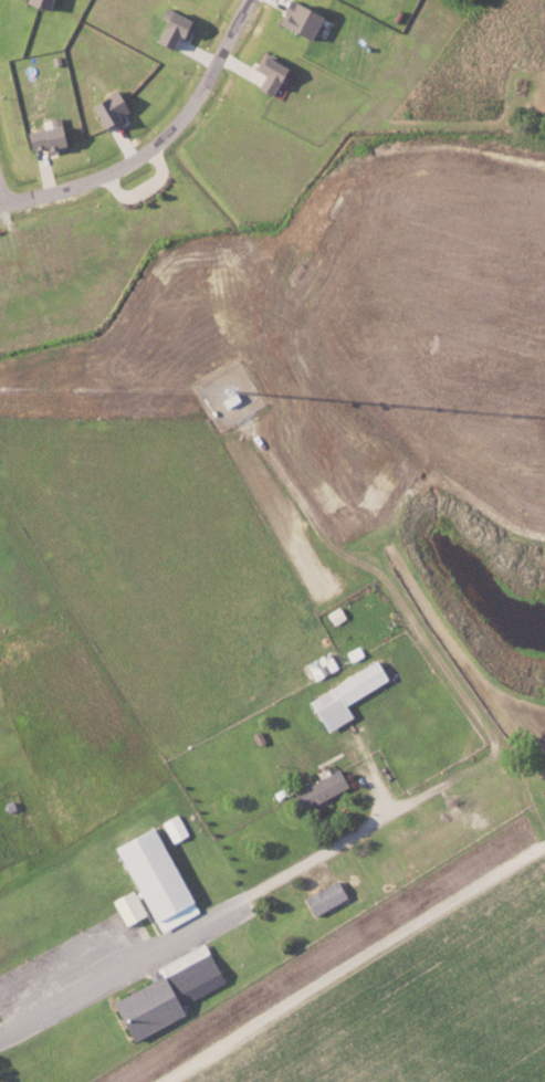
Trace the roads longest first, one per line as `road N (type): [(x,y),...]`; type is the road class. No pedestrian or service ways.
road 1 (residential): [(494,755),(0,1033)]
road 2 (residential): [(174,1081),(544,842)]
road 3 (residential): [(246,0),(192,104),(158,146),(122,171),(0,205)]

